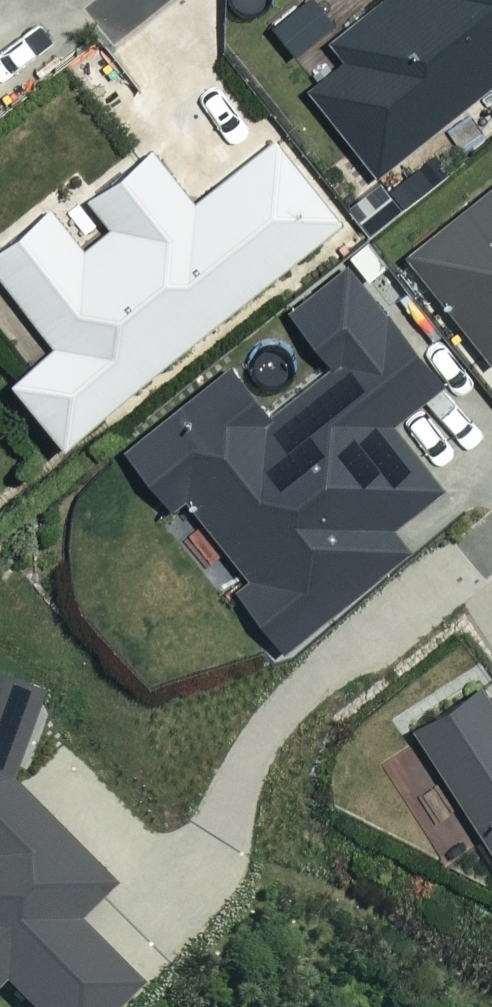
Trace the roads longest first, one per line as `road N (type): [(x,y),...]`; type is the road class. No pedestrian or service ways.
road 1 (track): [(486,543),(312,696),(127,915),(35,969),(0,967)]

